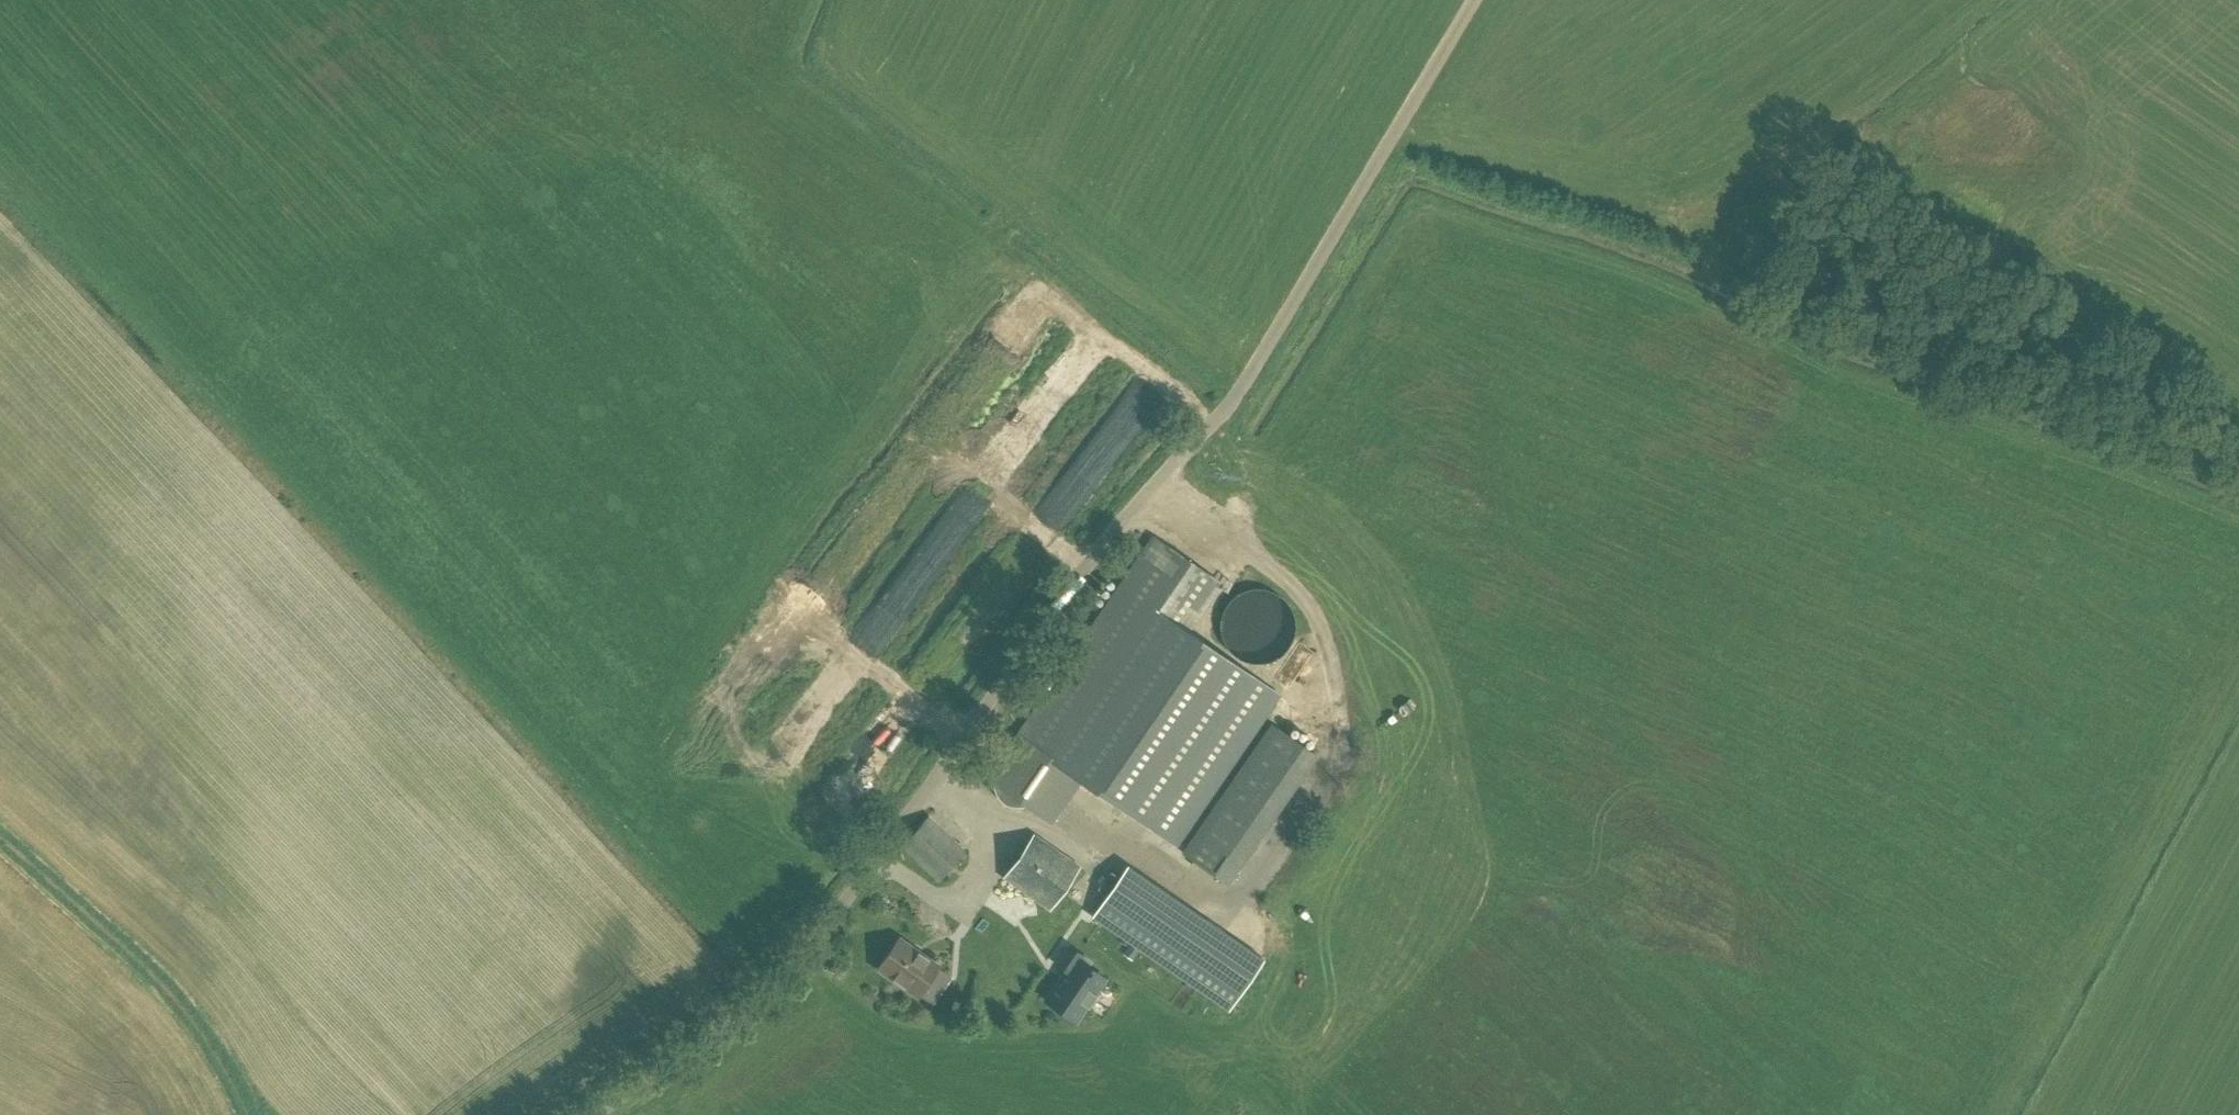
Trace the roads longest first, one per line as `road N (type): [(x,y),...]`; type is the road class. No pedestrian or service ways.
road 1 (unclassified): [(603,1114),(773,982),(1015,641),(1224,413),(1480,0)]

